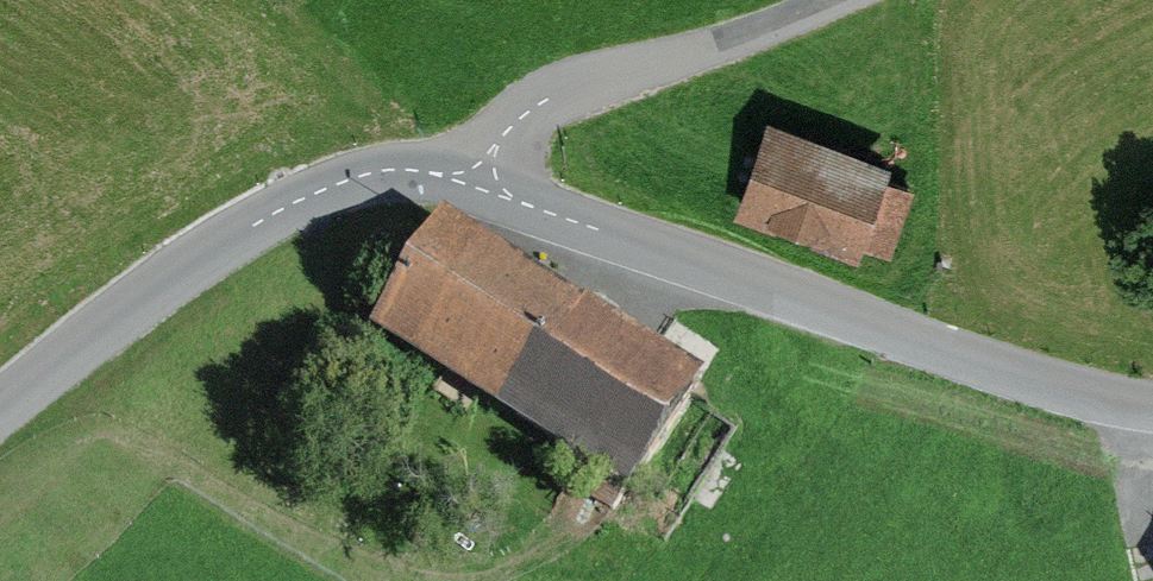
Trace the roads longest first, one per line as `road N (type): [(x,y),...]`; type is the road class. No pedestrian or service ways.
road 1 (unclassified): [(1152,412),(1129,411),(550,214),(469,169)]
road 2 (unclassified): [(469,169),(380,170),(270,214),(161,284),(0,415)]
road 3 (unclassified): [(469,169),(546,99),(832,0)]

